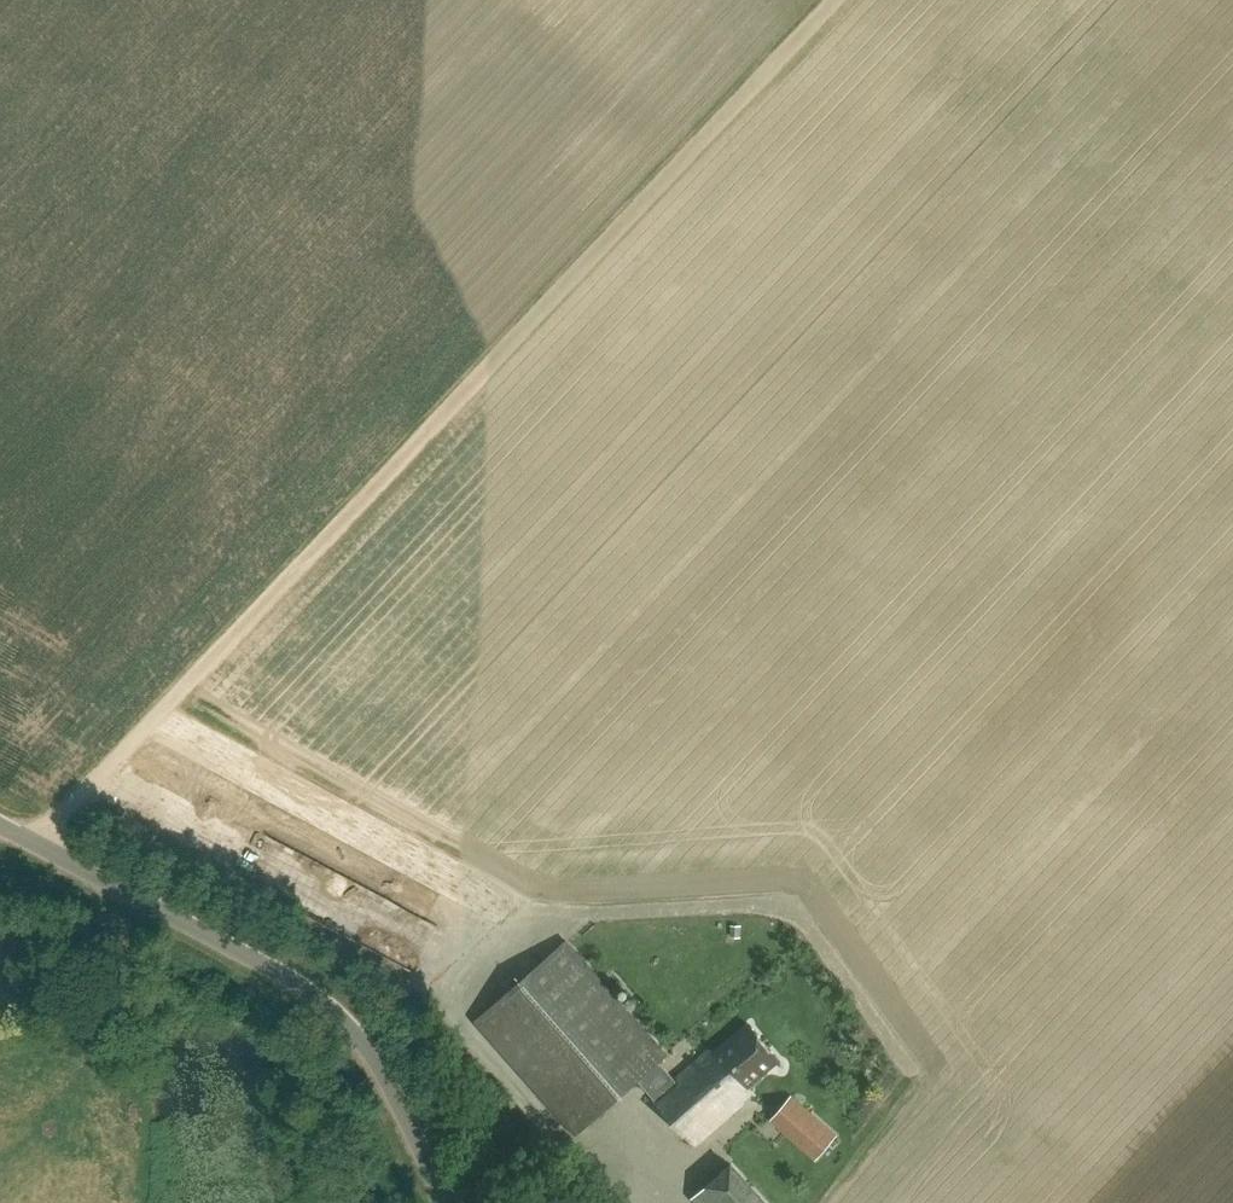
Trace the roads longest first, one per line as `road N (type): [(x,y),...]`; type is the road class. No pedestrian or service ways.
road 1 (track): [(45,851),(218,651),(830,0)]
road 2 (unclassified): [(449,1202),(379,1057),(307,988),(0,826)]

